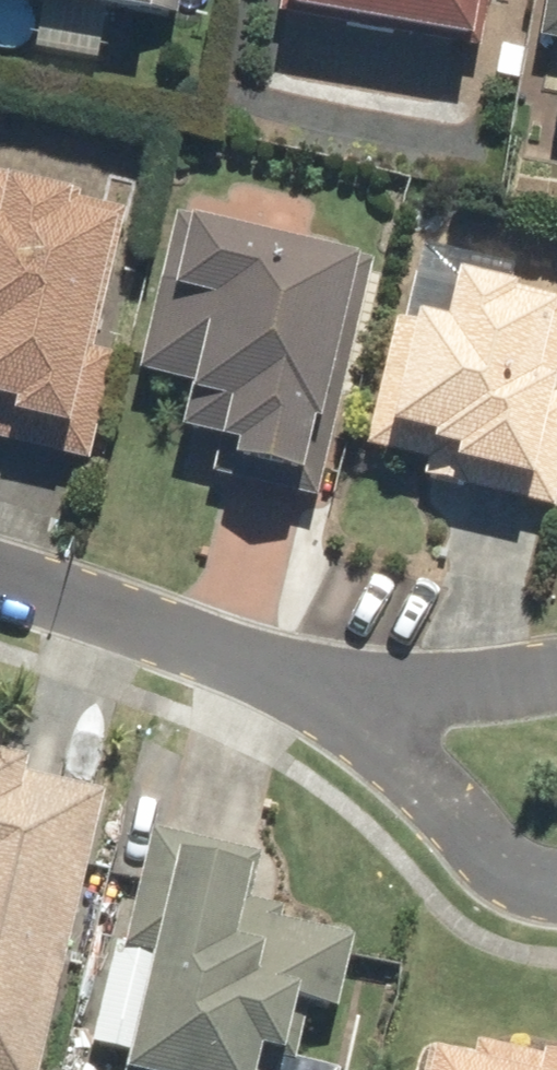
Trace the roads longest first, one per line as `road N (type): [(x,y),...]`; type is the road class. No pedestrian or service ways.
road 1 (residential): [(0,576),(386,696)]
road 2 (residential): [(386,696),(491,668),(556,667)]
road 3 (residential): [(464,799),(386,696)]

